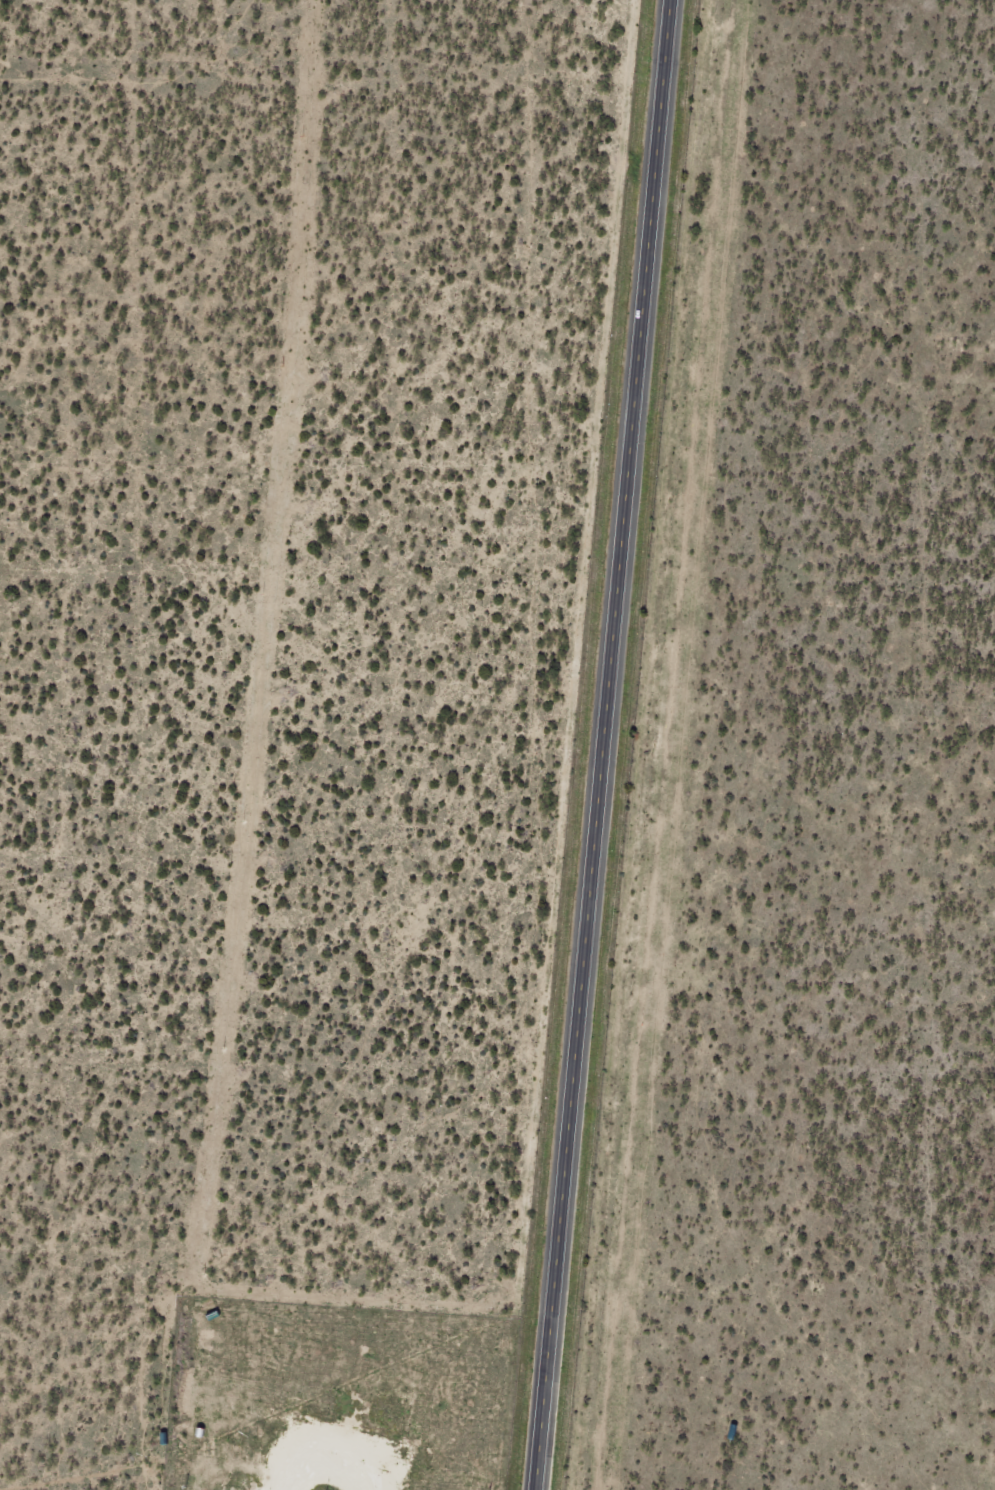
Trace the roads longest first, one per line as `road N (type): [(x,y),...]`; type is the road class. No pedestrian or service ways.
road 1 (primary): [(535,1489),(668,0)]

